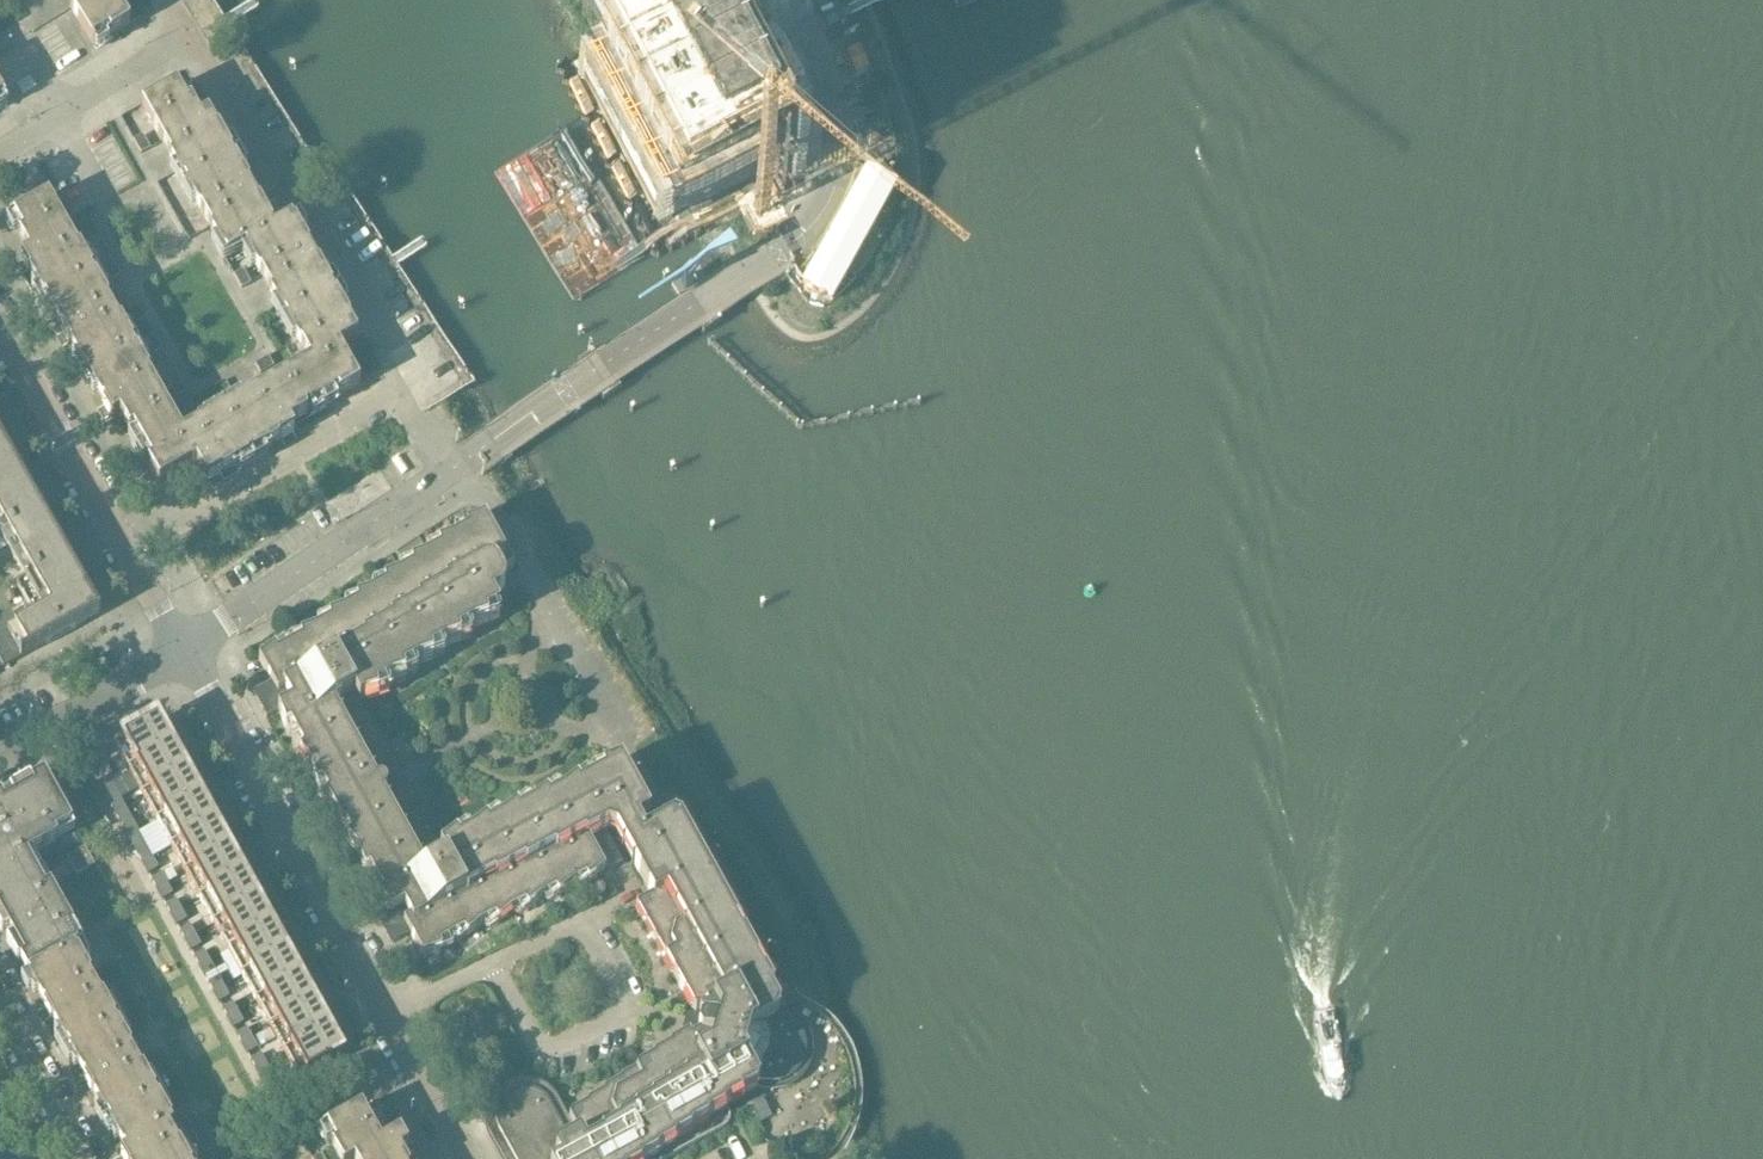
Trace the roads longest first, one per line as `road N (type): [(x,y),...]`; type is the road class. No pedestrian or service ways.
road 1 (residential): [(187,650),(737,284),(814,223),(832,188),(834,140),(797,0)]
road 2 (residential): [(465,1158),(187,650)]
road 3 (residential): [(187,650),(0,331)]
road 4 (residential): [(0,155),(194,33),(174,0)]
road 5 (residential): [(0,757),(187,650)]
road 6 (residential): [(83,1158),(0,1011)]

